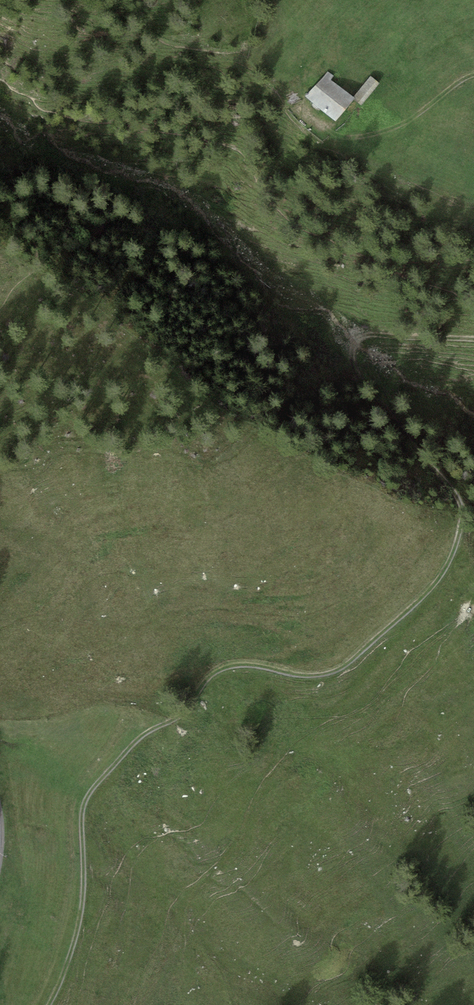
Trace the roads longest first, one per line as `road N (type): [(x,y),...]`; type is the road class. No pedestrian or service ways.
road 1 (track): [(50,1004),(78,933),(90,793),(220,671),(330,675),(446,568),(458,534),(459,495),(368,392),(354,356),(367,335),(473,340)]
road 2 (track): [(331,139),(395,129),(473,77)]

